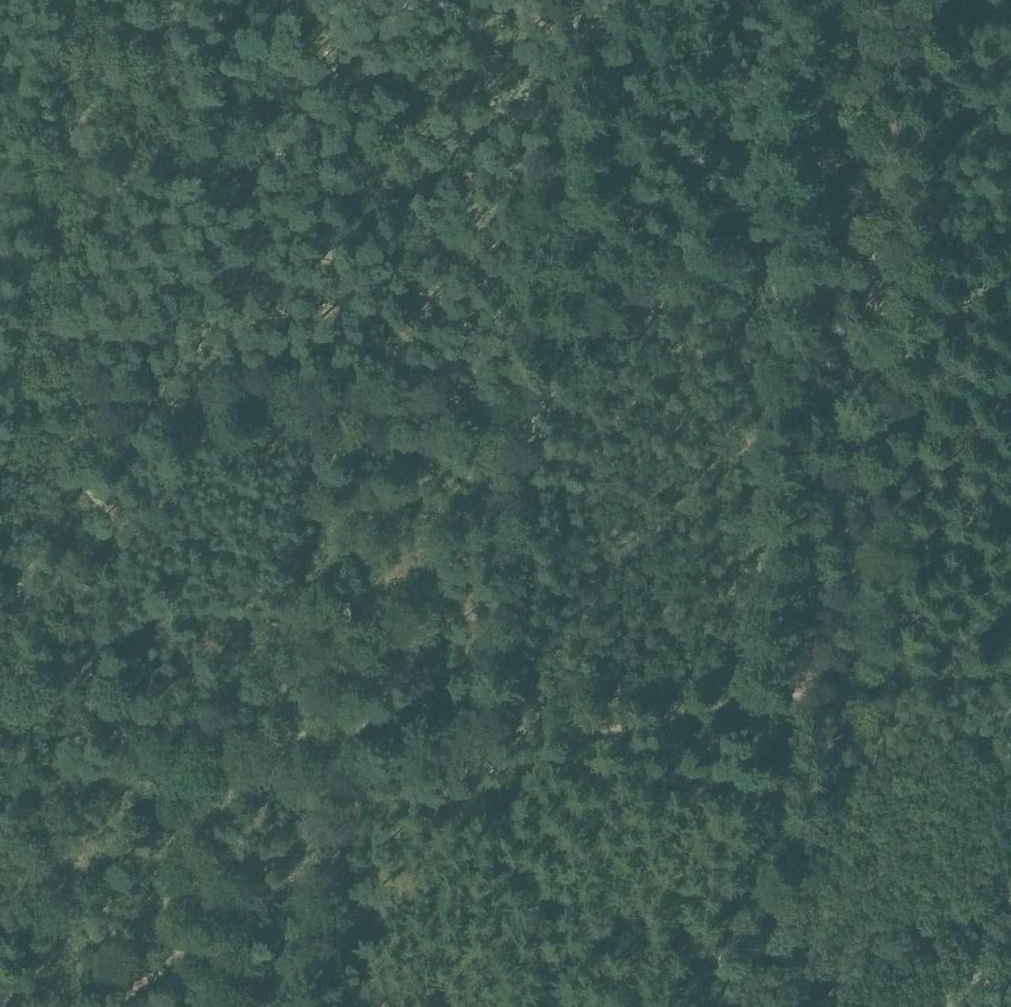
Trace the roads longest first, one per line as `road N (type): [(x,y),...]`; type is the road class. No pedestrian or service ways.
road 1 (track): [(572,0),(494,732),(369,773),(333,829),(322,1006)]

